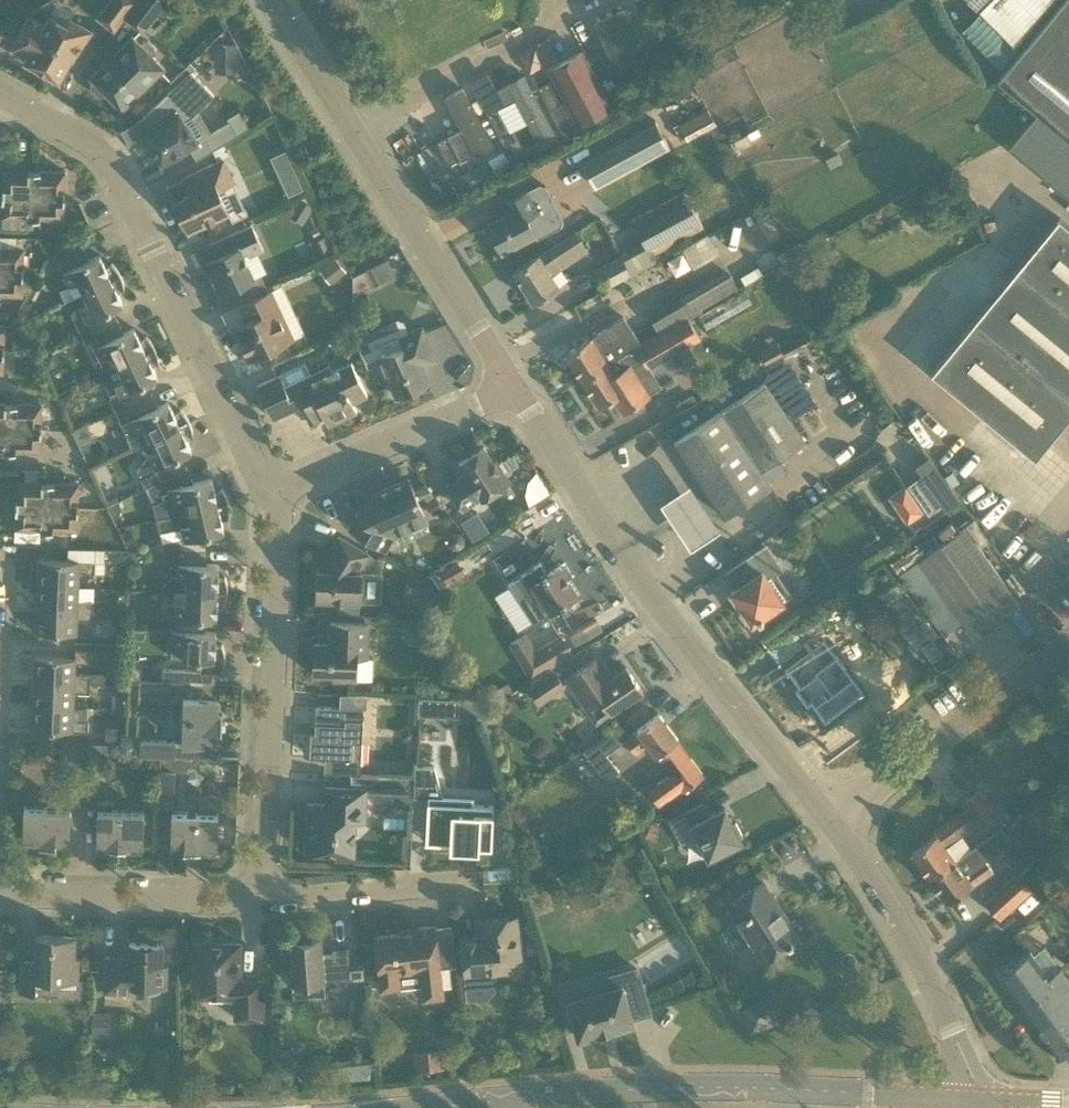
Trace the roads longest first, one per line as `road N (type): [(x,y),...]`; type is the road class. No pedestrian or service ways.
road 1 (residential): [(845,827),(730,695),(513,381)]
road 2 (secondary): [(445,1107),(728,1088),(989,1098)]
road 3 (residential): [(271,494),(116,168),(92,144),(0,94)]
road 4 (residential): [(259,900),(278,519),(271,494)]
road 5 (residential): [(513,381),(343,124)]
road 6 (residential): [(989,1098),(845,827)]
road 7 (residential): [(845,827),(1068,634)]
road 8 (residential): [(271,494),(513,381)]
road 9 (residential): [(0,896),(259,900)]
road 10 (residential): [(343,124),(552,19),(545,0)]
road 11 (residential): [(259,900),(481,882)]
road 12 (residential): [(343,124),(279,0)]

